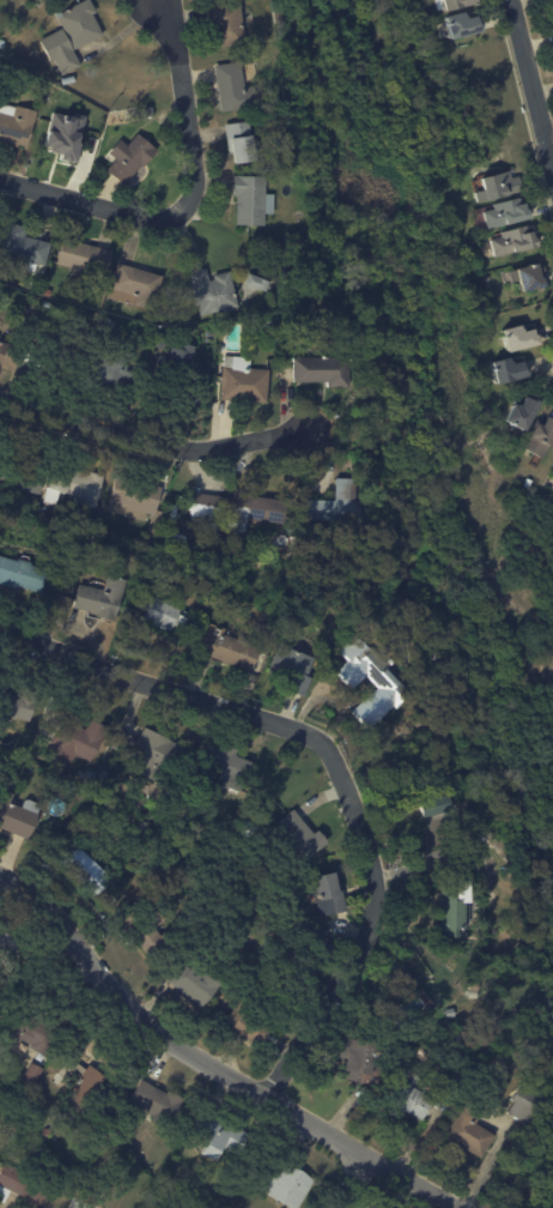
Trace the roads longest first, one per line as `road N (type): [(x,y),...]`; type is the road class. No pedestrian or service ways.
road 1 (residential): [(0,637),(311,729),(376,858),(388,923),(371,955),(311,1016),(267,1099)]
road 2 (tertiary): [(0,877),(47,906),(128,1009),(461,1207)]
road 3 (residential): [(0,180),(148,219),(184,209),(196,176),(177,47),(154,0)]
road 4 (residential): [(0,400),(171,447),(311,429)]
road 5 (residential): [(510,0),(552,169)]

